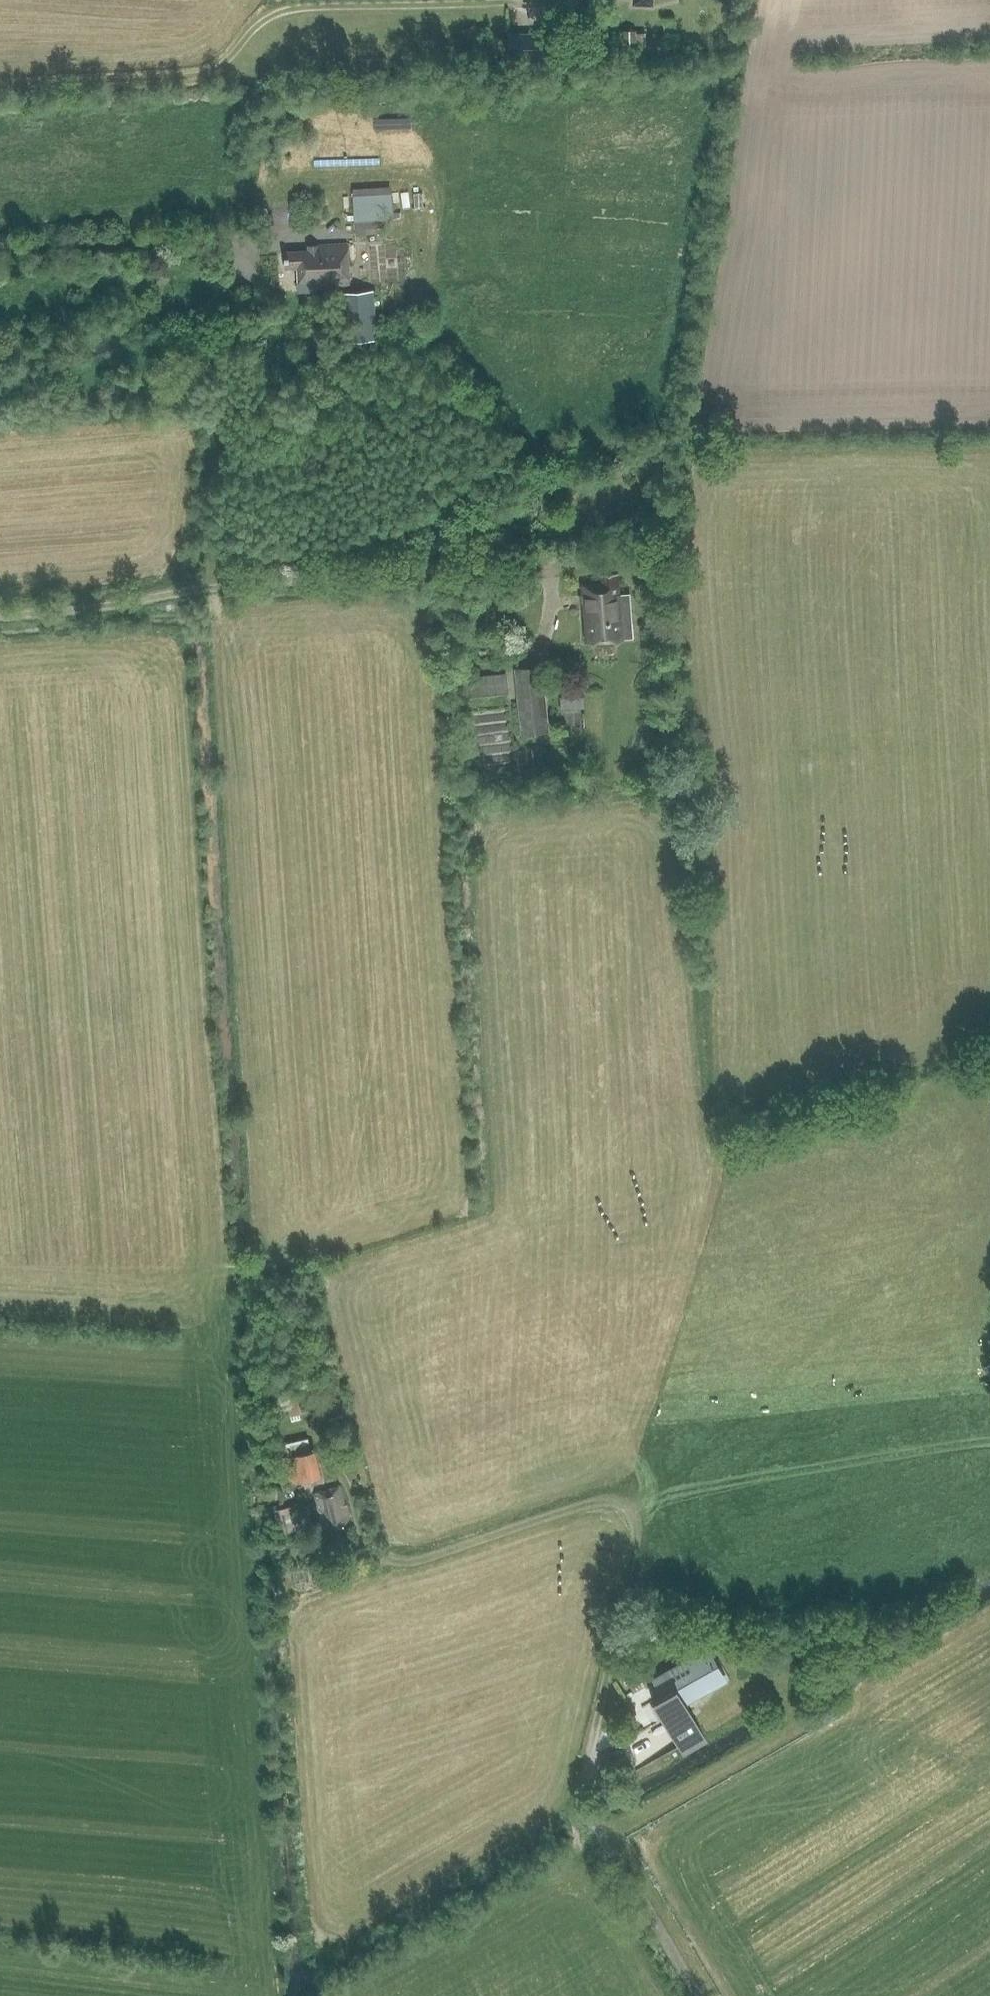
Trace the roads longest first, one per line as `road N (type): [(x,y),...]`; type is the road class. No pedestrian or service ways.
road 1 (track): [(691,1995),(587,1812),(627,1514),(601,1500),(416,1559),(375,1554),(343,1473),(324,1449),(310,1396)]
road 2 (unclassified): [(0,615),(234,582),(579,558)]
road 3 (track): [(0,86),(207,72),(261,22),(298,7),(518,0)]
road 4 (track): [(0,249),(255,239)]

